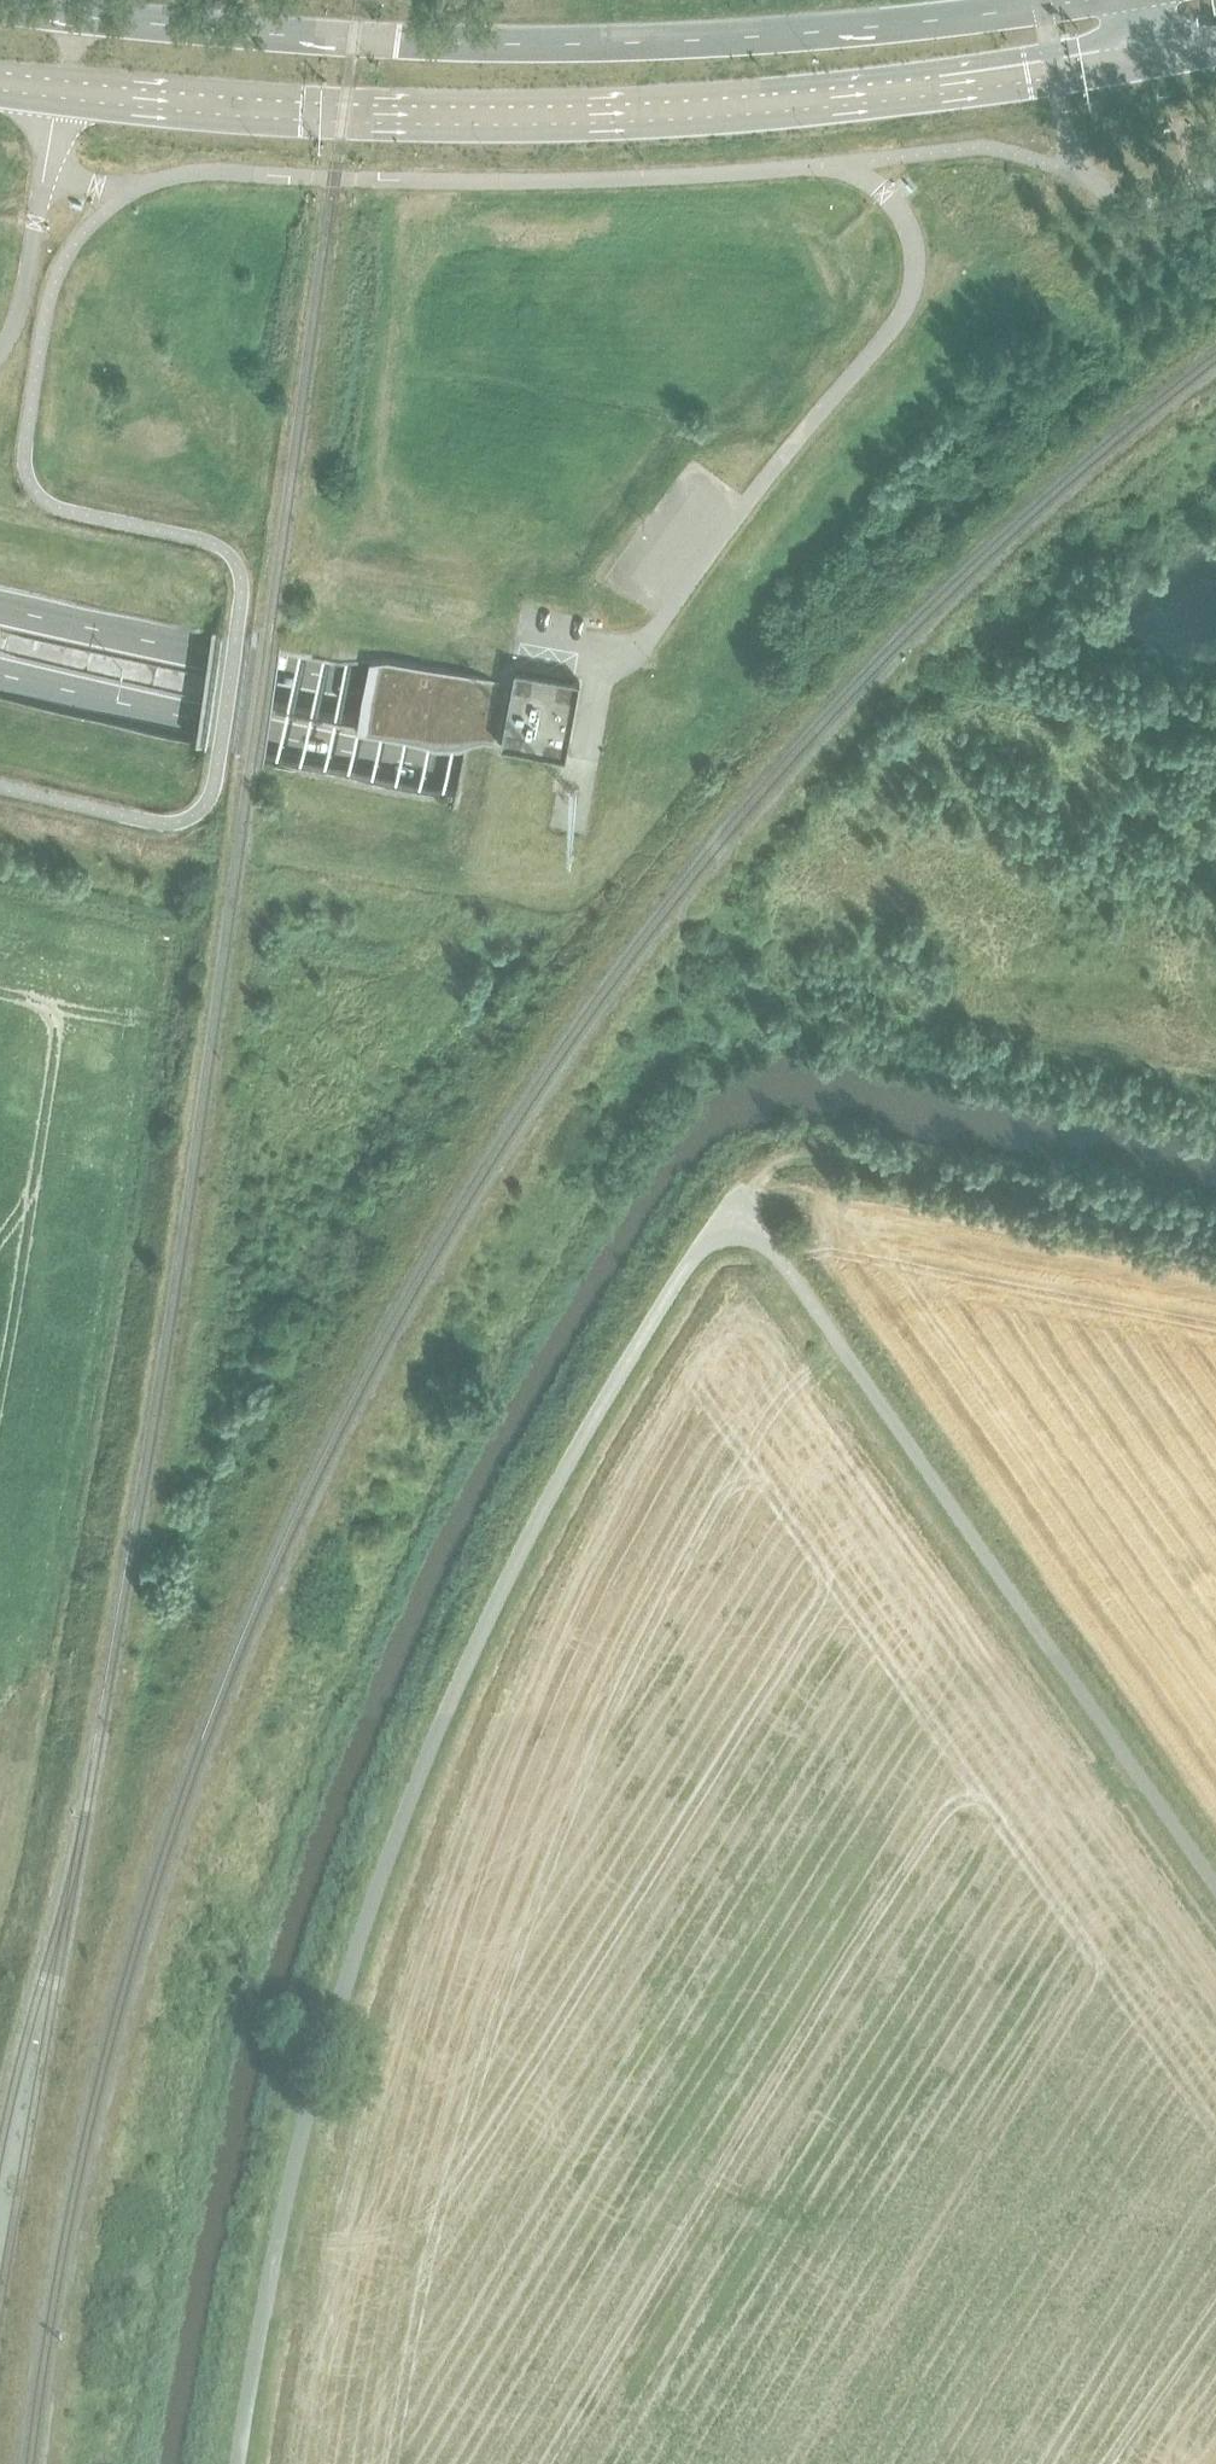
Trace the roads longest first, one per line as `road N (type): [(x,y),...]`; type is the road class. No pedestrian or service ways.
road 1 (unclassified): [(230,2463),(272,2206),(373,1875),(423,1741),(676,1277),(700,1246),(726,1239)]
road 2 (trunk): [(0,675),(593,798),(1215,885)]
road 3 (trunk): [(1215,799),(490,707),(0,608)]
road 4 (trunk): [(0,89),(304,120),(511,125),(736,115),(1009,84)]
road 5 (trunk): [(998,12),(755,36),(503,44),(315,36),(0,6)]
road 6 (unclassified): [(1215,1901),(788,1269),(758,1242),(726,1239)]
road 7 (track): [(726,1239),(755,1183),(802,1160),(1215,1235)]
road 8 (unclassified): [(1080,162),(1095,182),(1139,203),(1165,205),(1215,187)]

